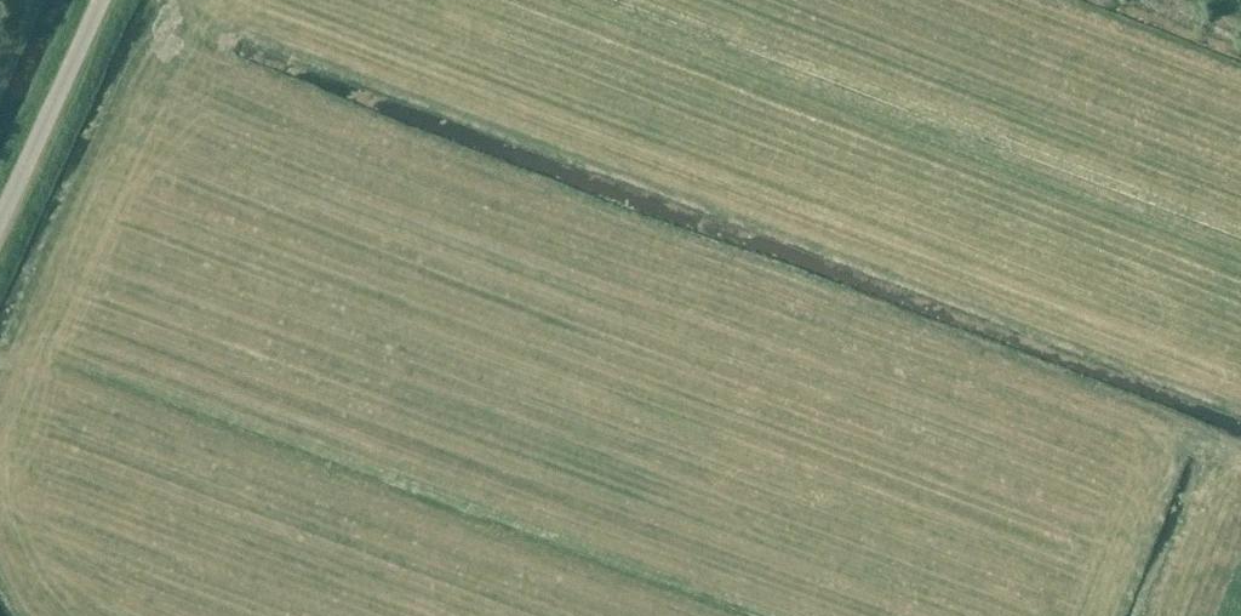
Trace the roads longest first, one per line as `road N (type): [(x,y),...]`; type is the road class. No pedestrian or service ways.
road 1 (unclassified): [(0,223),(103,0)]

